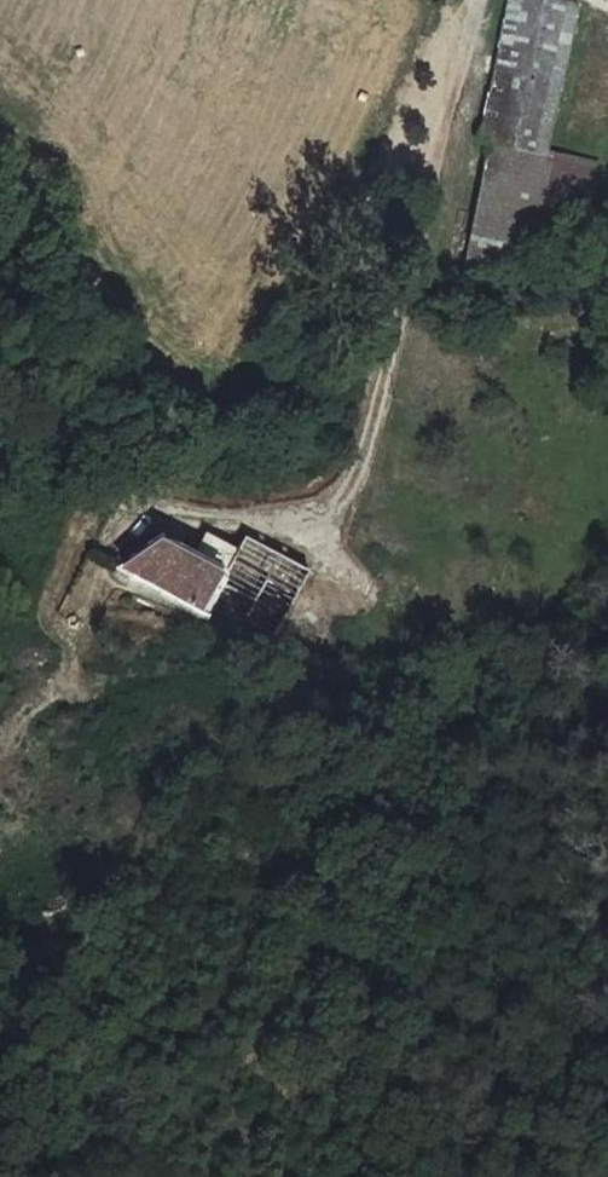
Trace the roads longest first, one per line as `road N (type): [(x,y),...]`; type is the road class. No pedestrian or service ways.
road 1 (track): [(147,521),(324,518),(494,0)]
road 2 (track): [(324,518),(383,598),(453,631),(525,635),(560,605),(595,542)]

